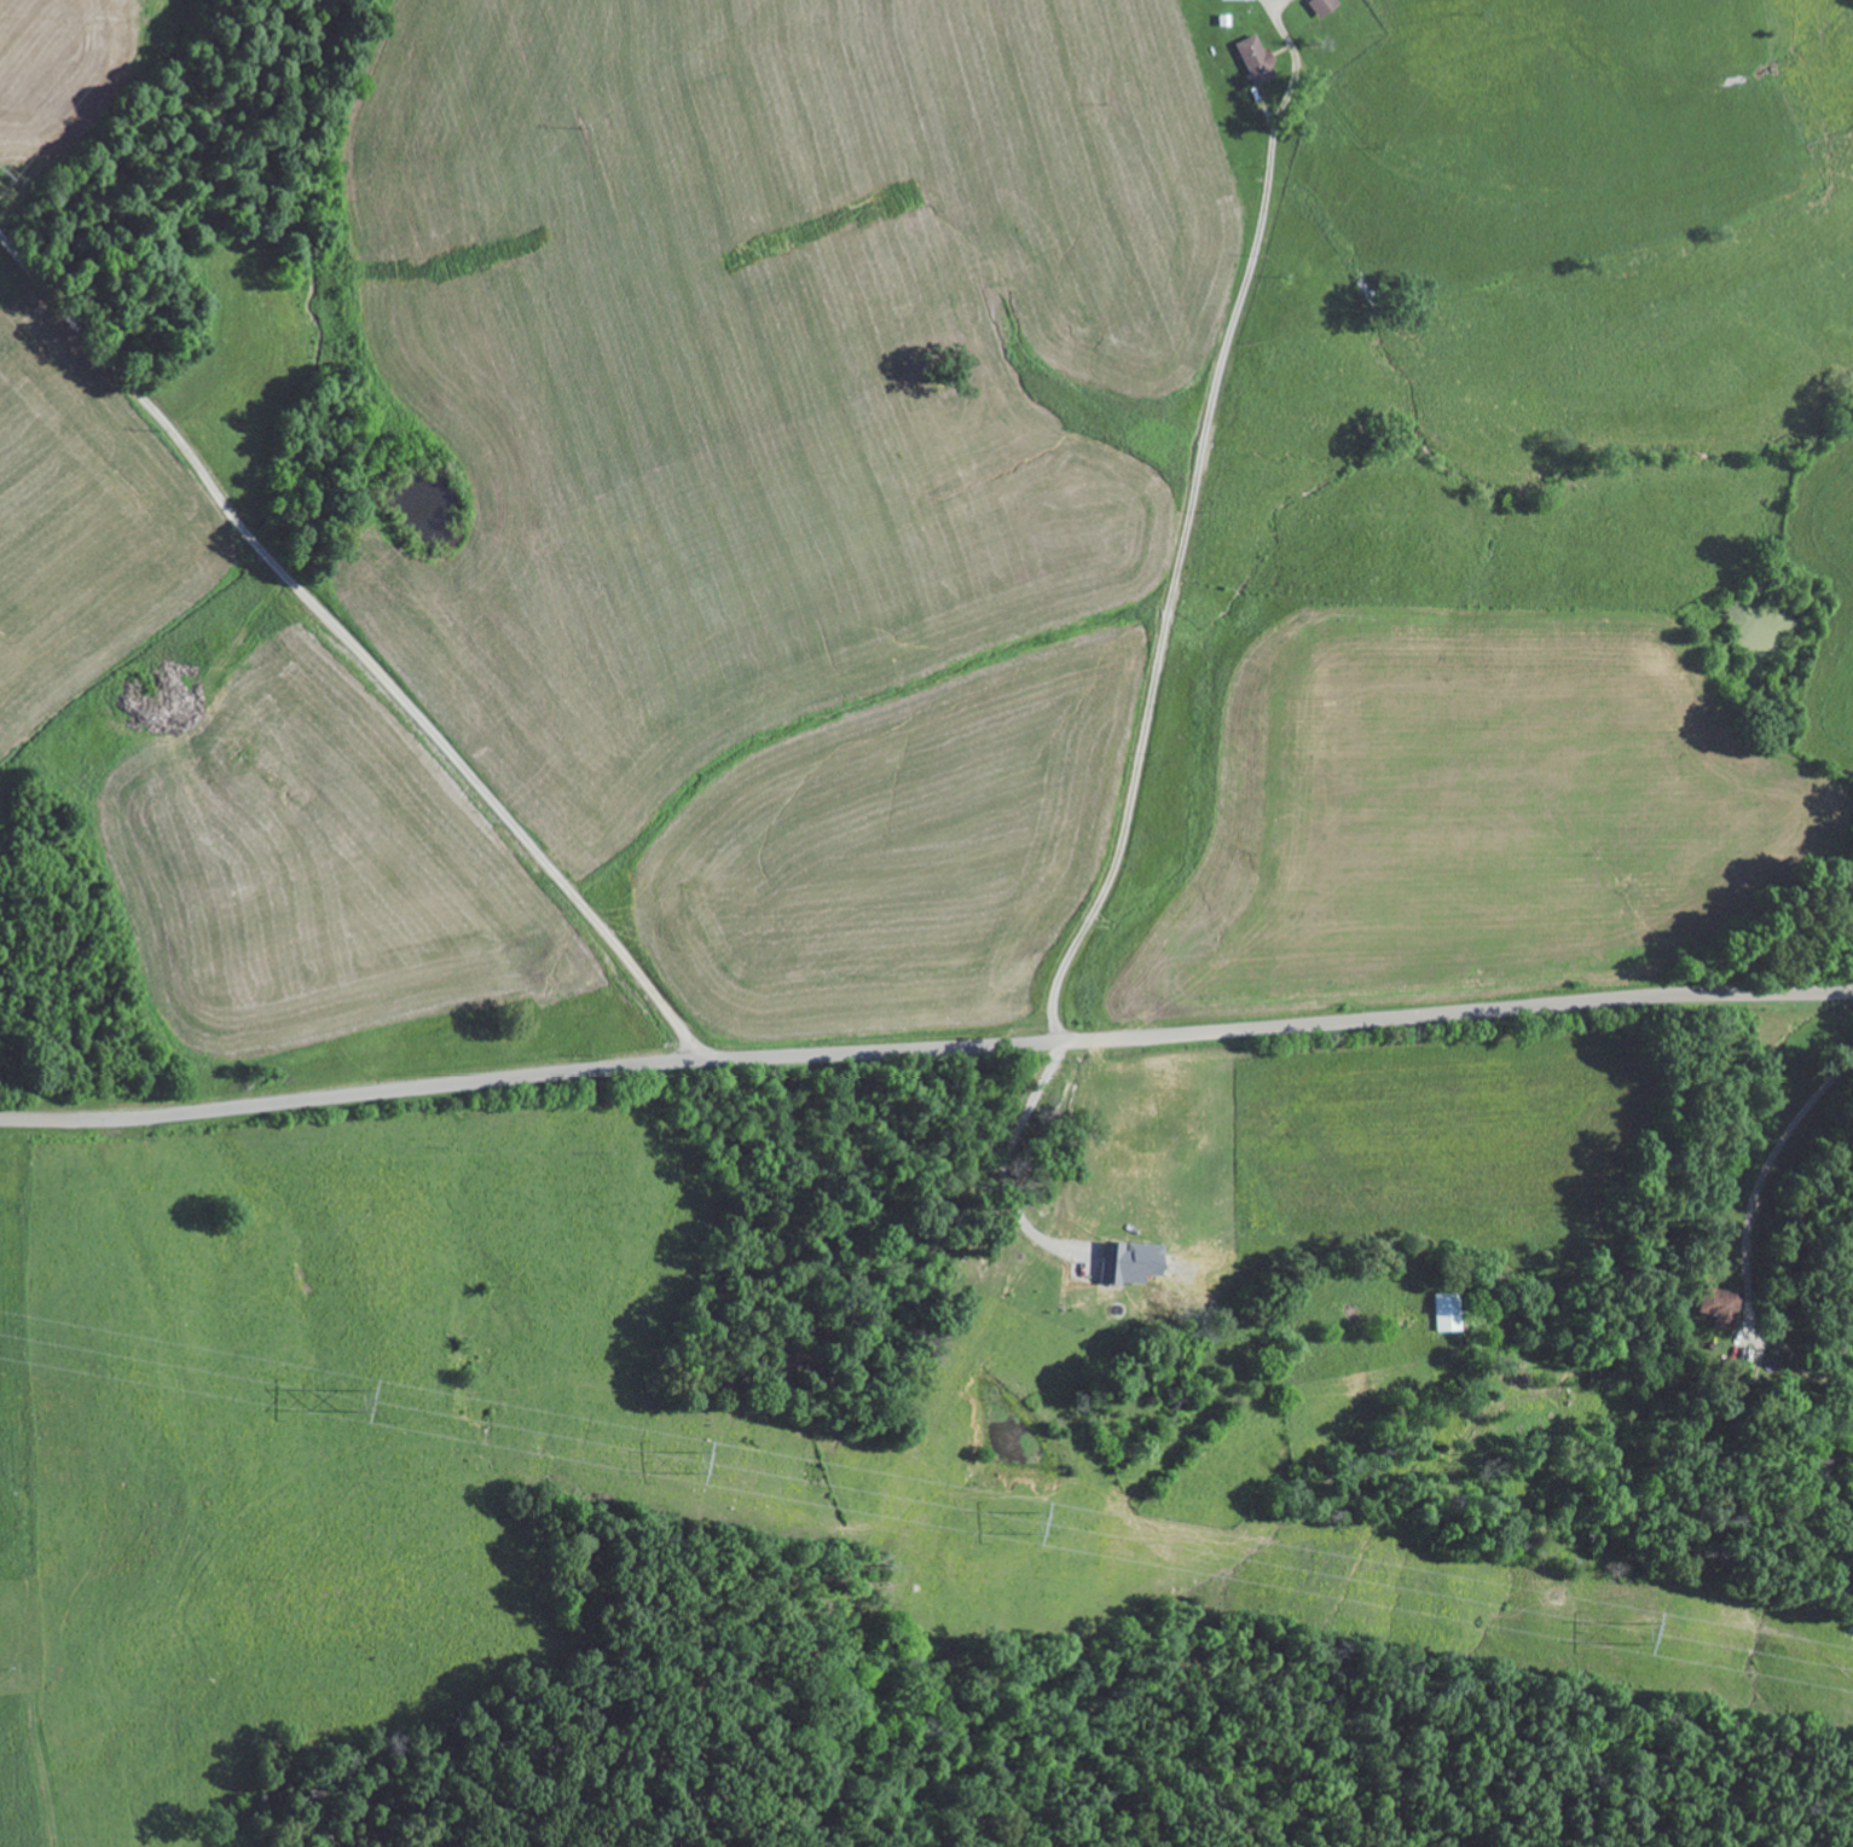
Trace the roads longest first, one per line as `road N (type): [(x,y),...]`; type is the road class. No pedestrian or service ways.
road 1 (residential): [(1852,995),(1733,991),(1049,1046),(621,1060),(126,1116),(0,1118)]
road 2 (residential): [(1284,40),(1295,75),(1276,120),(1255,249),(1205,434),(1122,836),(1099,902),(1044,991),(1049,1046)]
road 3 (residential): [(1852,163),(1620,190),(1453,143),(1379,46),(1365,0)]

